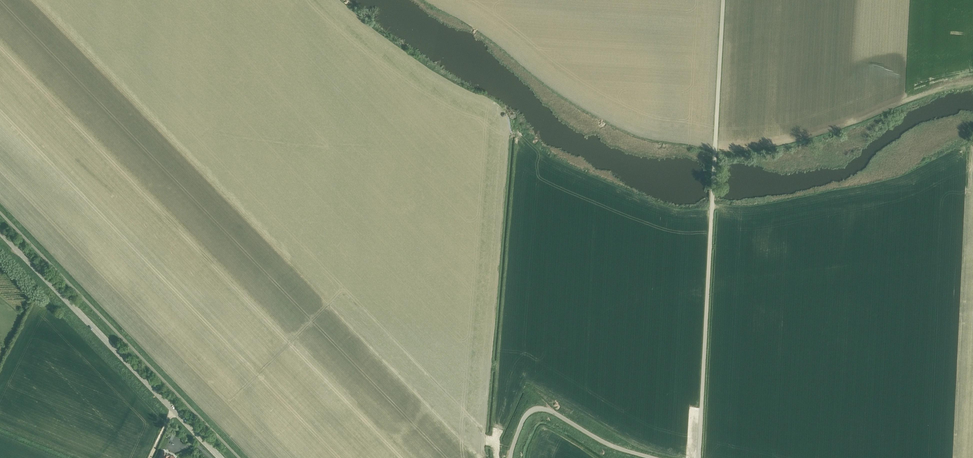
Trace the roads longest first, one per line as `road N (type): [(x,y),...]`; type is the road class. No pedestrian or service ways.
road 1 (unclassified): [(698,457),(723,0)]
road 2 (secondary): [(220,457),(0,232)]
road 3 (unclassified): [(512,457),(526,415),(538,406),(656,457)]

